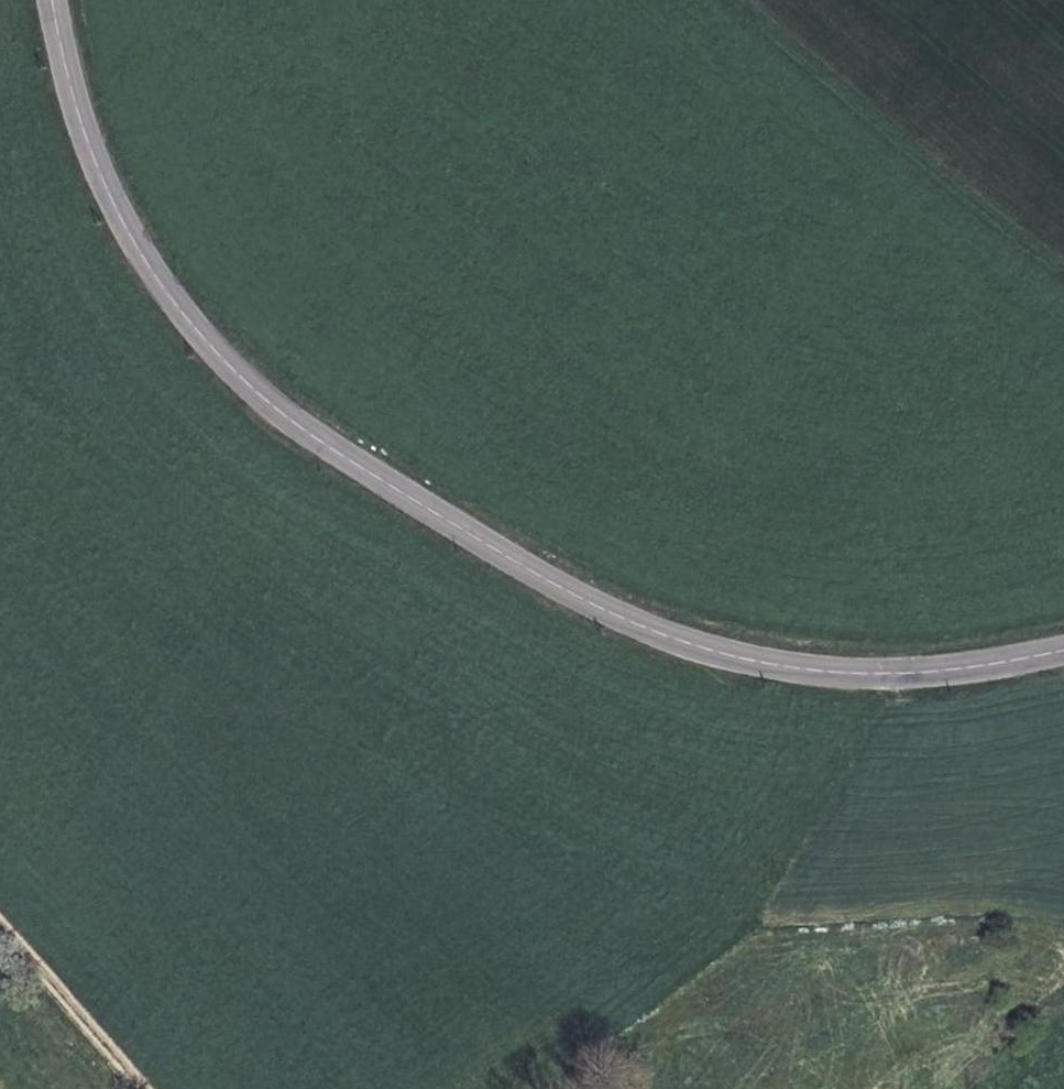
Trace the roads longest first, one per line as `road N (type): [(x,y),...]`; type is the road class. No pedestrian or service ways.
road 1 (secondary): [(1063,642),(901,670),(718,651),(602,610),(339,452),(250,387),(184,317),(132,237),(72,93),(53,0)]
road 2 (track): [(144,1088),(0,925)]

